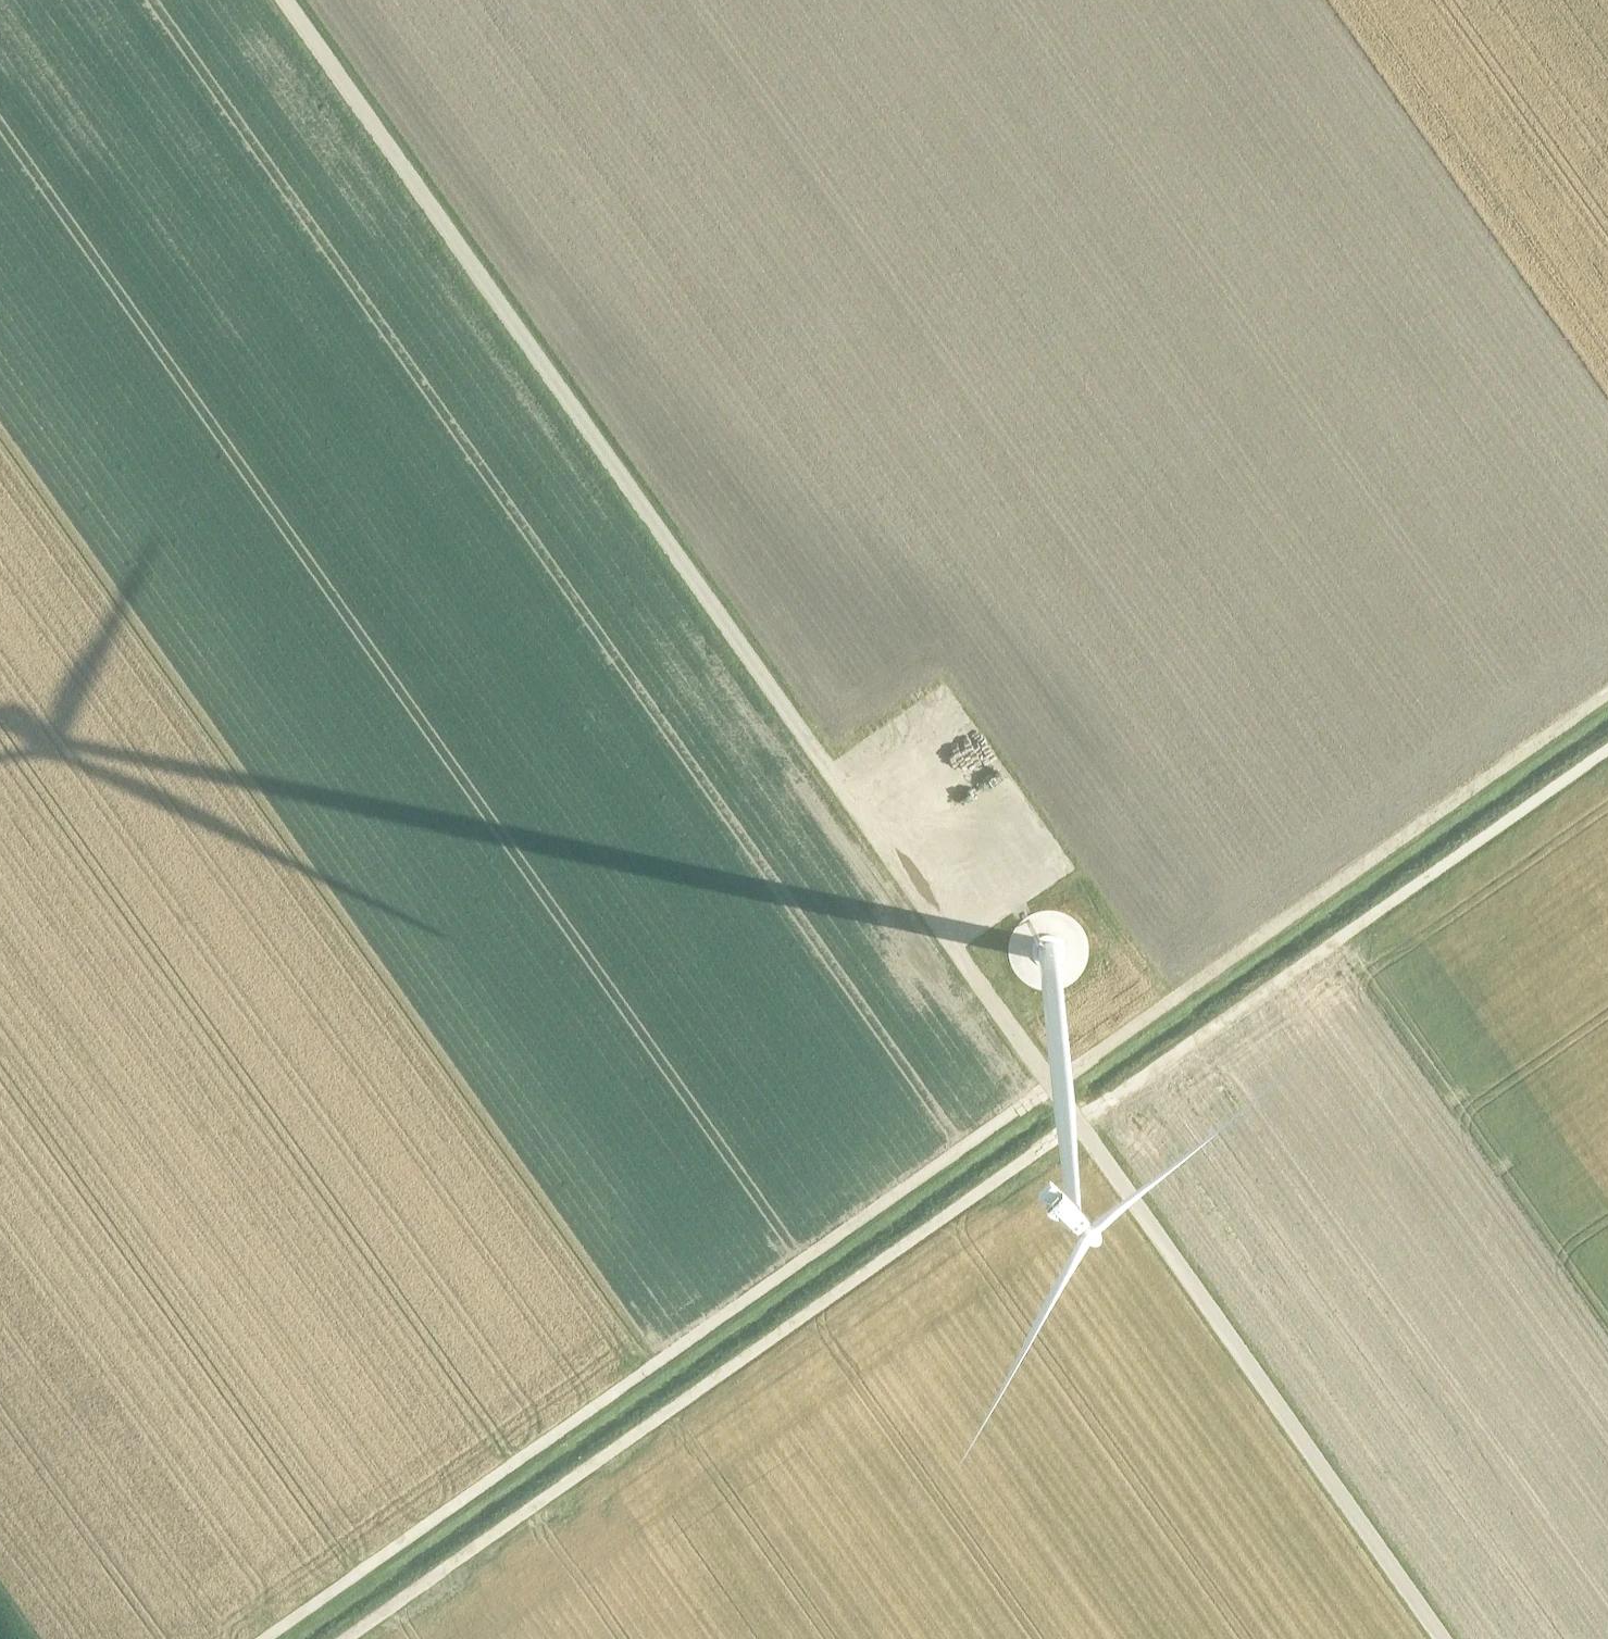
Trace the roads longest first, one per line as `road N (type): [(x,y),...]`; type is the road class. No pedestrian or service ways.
road 1 (track): [(1607,695),(268,1638)]
road 2 (track): [(1607,751),(349,1638)]

